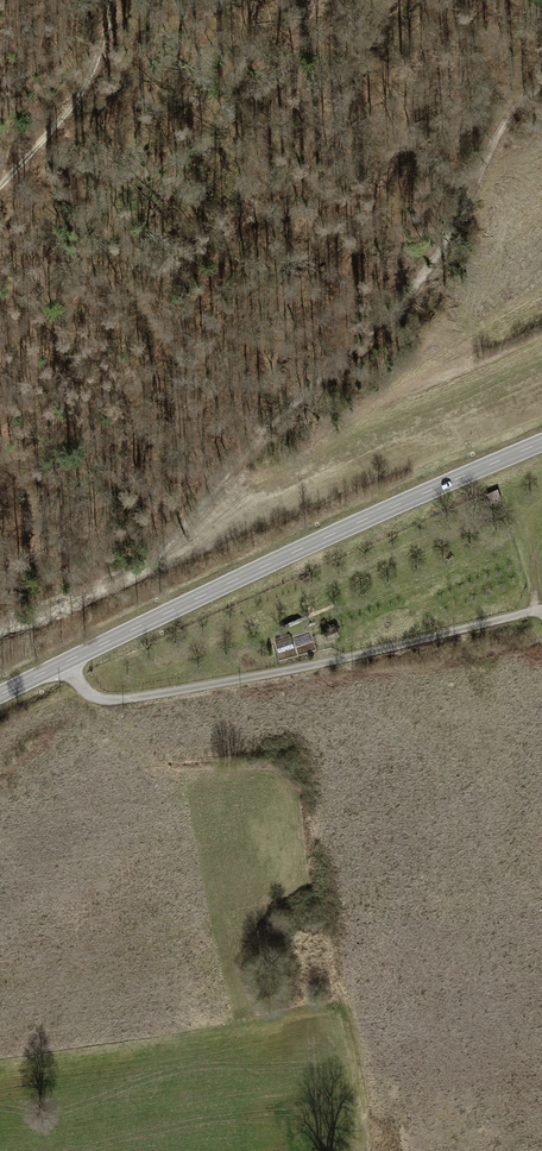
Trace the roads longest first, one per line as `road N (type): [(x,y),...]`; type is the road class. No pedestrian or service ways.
road 1 (track): [(0,633),(149,567),(437,250),(518,105),(541,90)]
road 2 (track): [(0,544),(33,513),(216,263),(267,149),(315,0)]
road 3 (secondary): [(0,695),(541,445)]
road 4 (track): [(0,187),(93,79),(114,0)]

